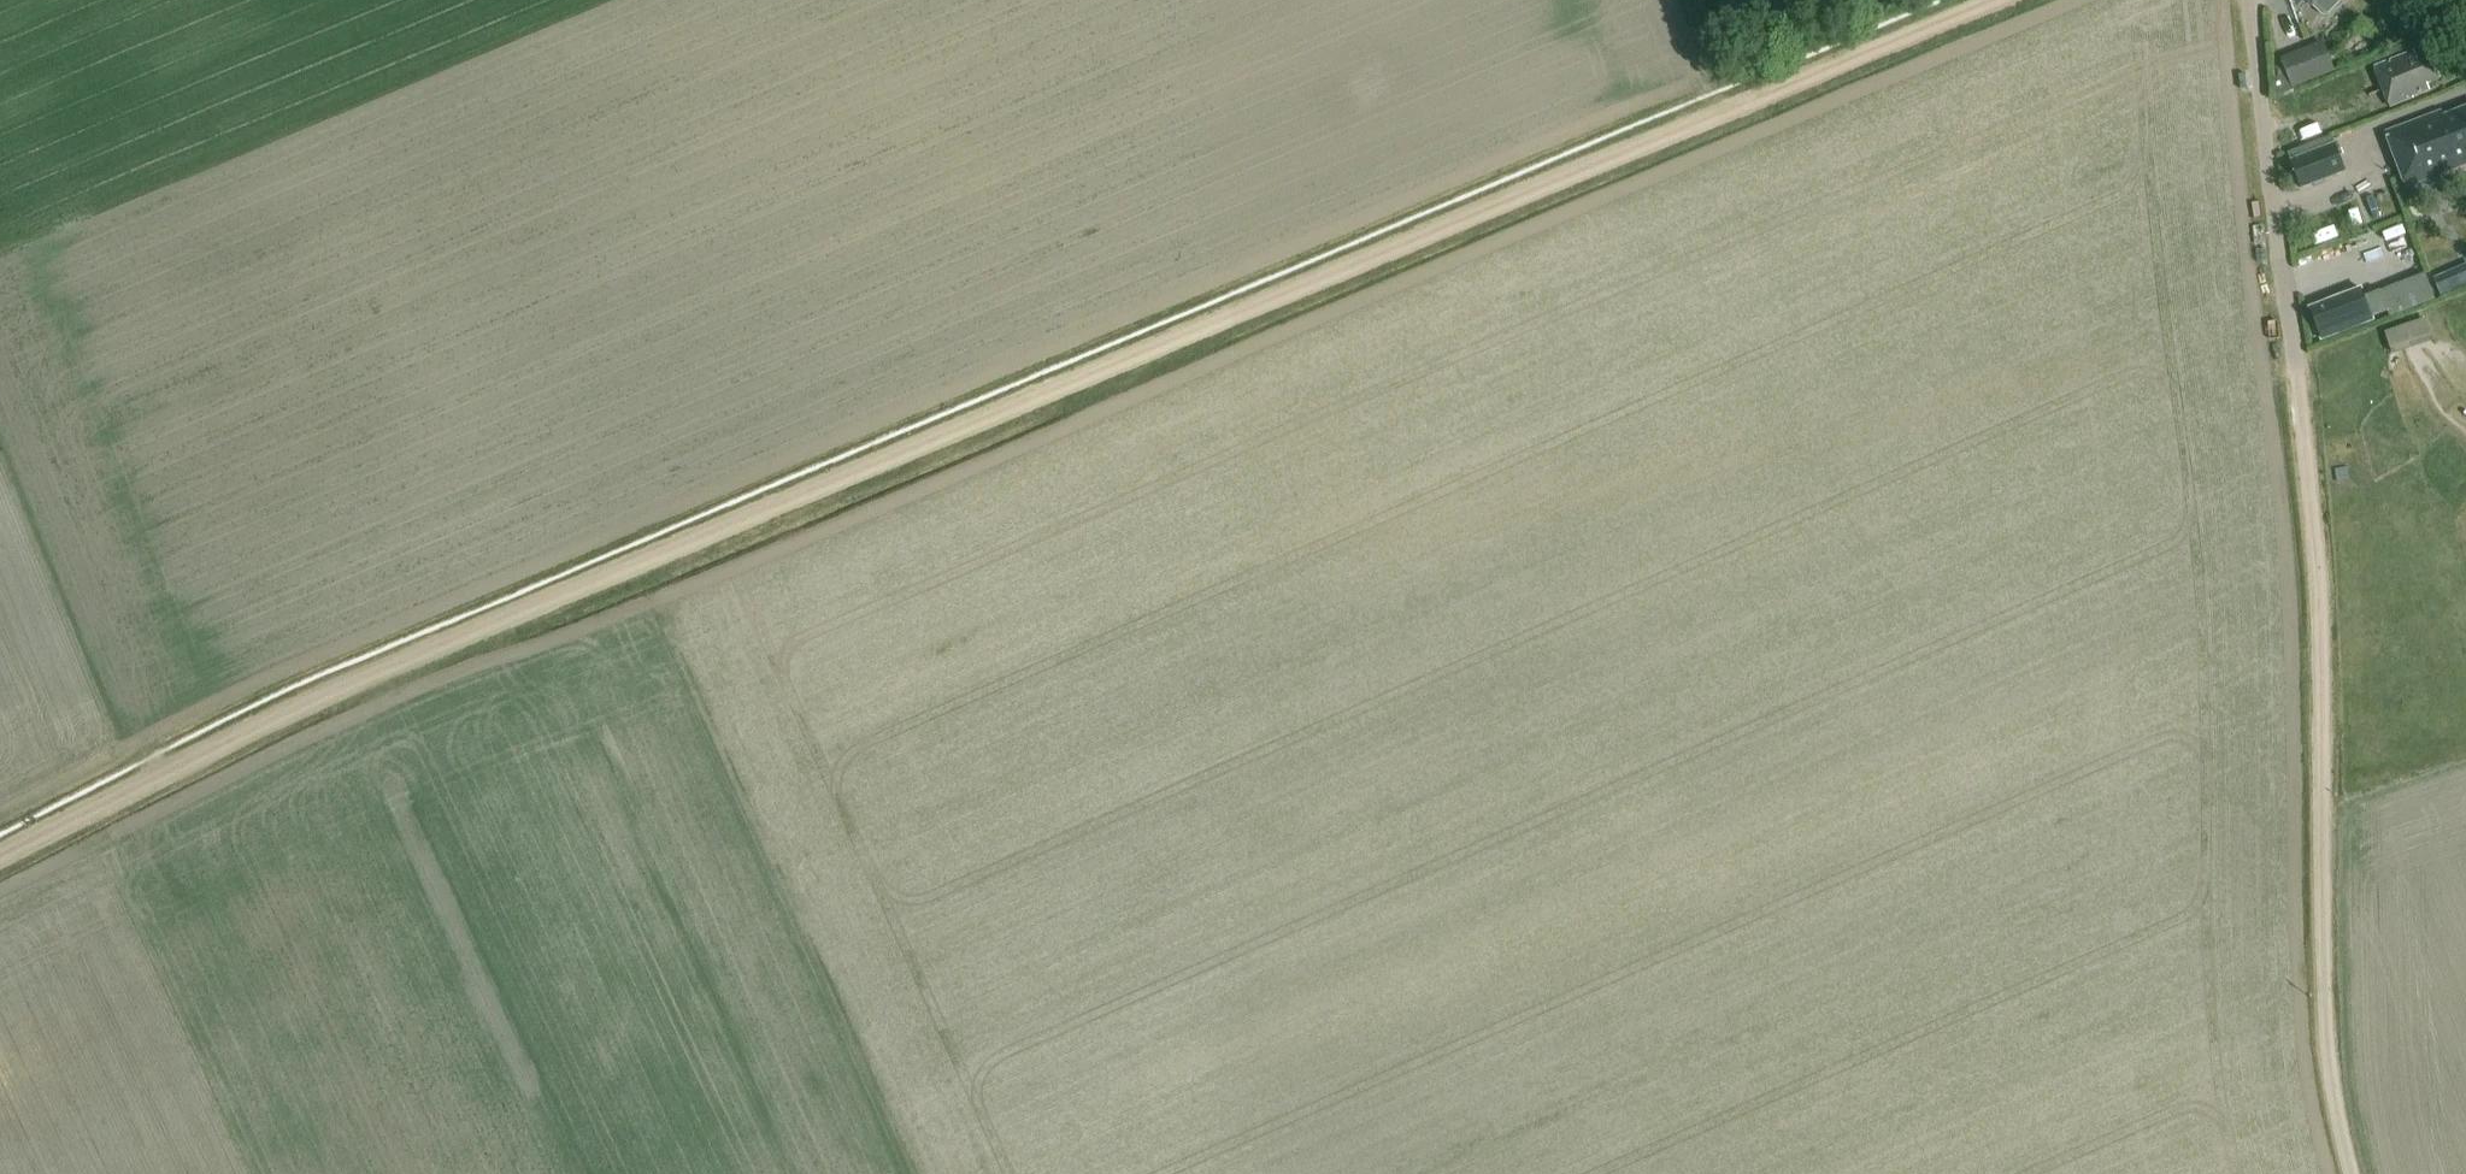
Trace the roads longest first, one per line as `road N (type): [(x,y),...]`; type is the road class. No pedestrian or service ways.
road 1 (track): [(0,861),(278,717),(2001,0)]
road 2 (track): [(2299,372),(2321,633),(2328,1042),(2351,1173)]
road 3 (unclassified): [(2251,0),(2299,372)]

